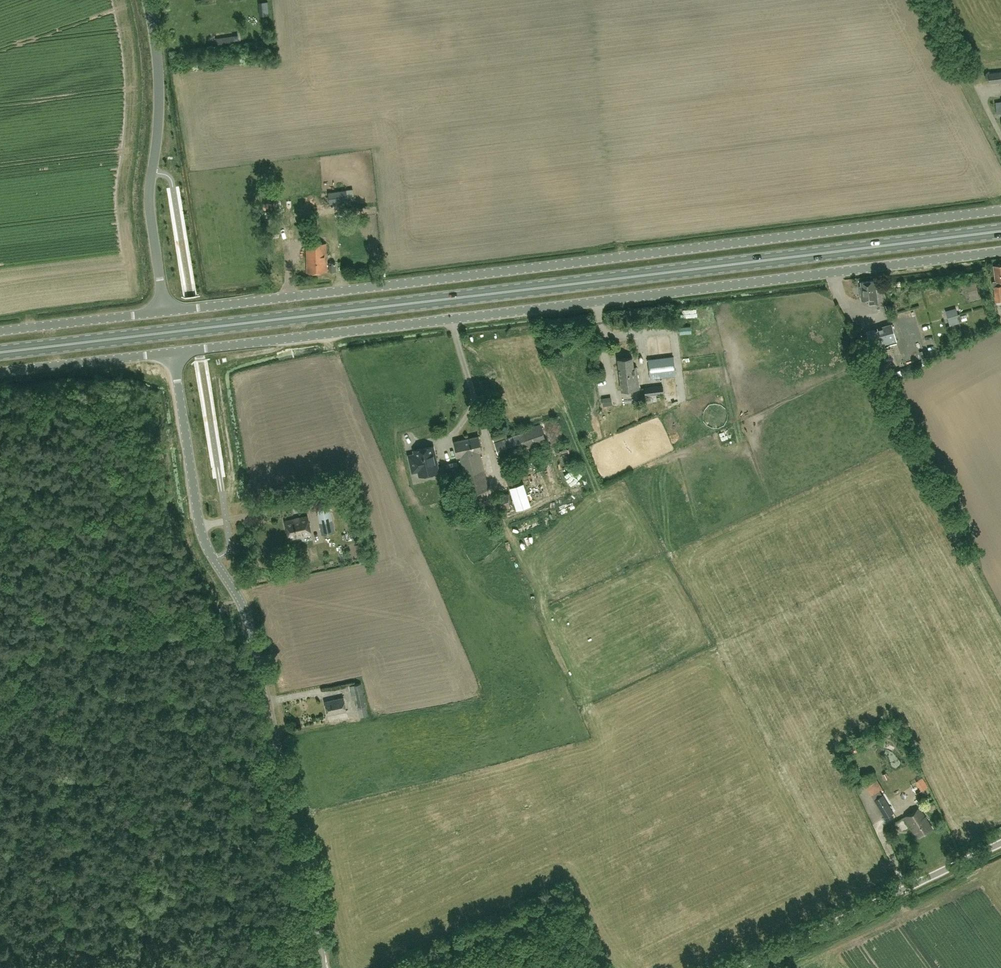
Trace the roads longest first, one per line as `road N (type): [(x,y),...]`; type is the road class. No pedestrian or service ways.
road 1 (primary): [(1000,231),(0,352)]
road 2 (unclassified): [(164,311),(1000,210)]
road 3 (unclassified): [(1000,251),(174,351)]
road 4 (unclassified): [(323,967),(249,621),(200,527),(174,351)]
road 5 (unclassified): [(148,0),(160,94),(150,206),(164,311)]
road 6 (unclassified): [(737,967),(1000,843)]
road 7 (unclassified): [(174,351),(0,372)]
road 8 (unclassified): [(0,331),(164,311)]

